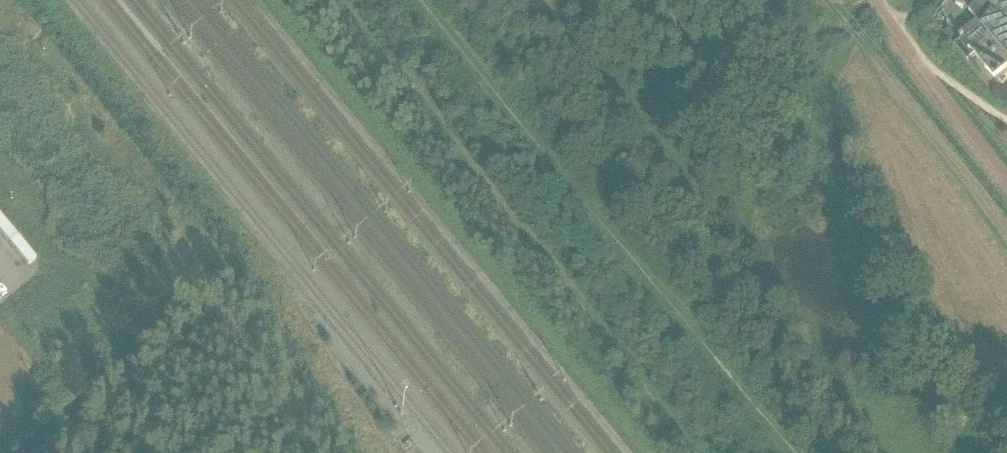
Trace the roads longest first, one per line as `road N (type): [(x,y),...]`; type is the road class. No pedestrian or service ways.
road 1 (track): [(271,0),(646,452)]

